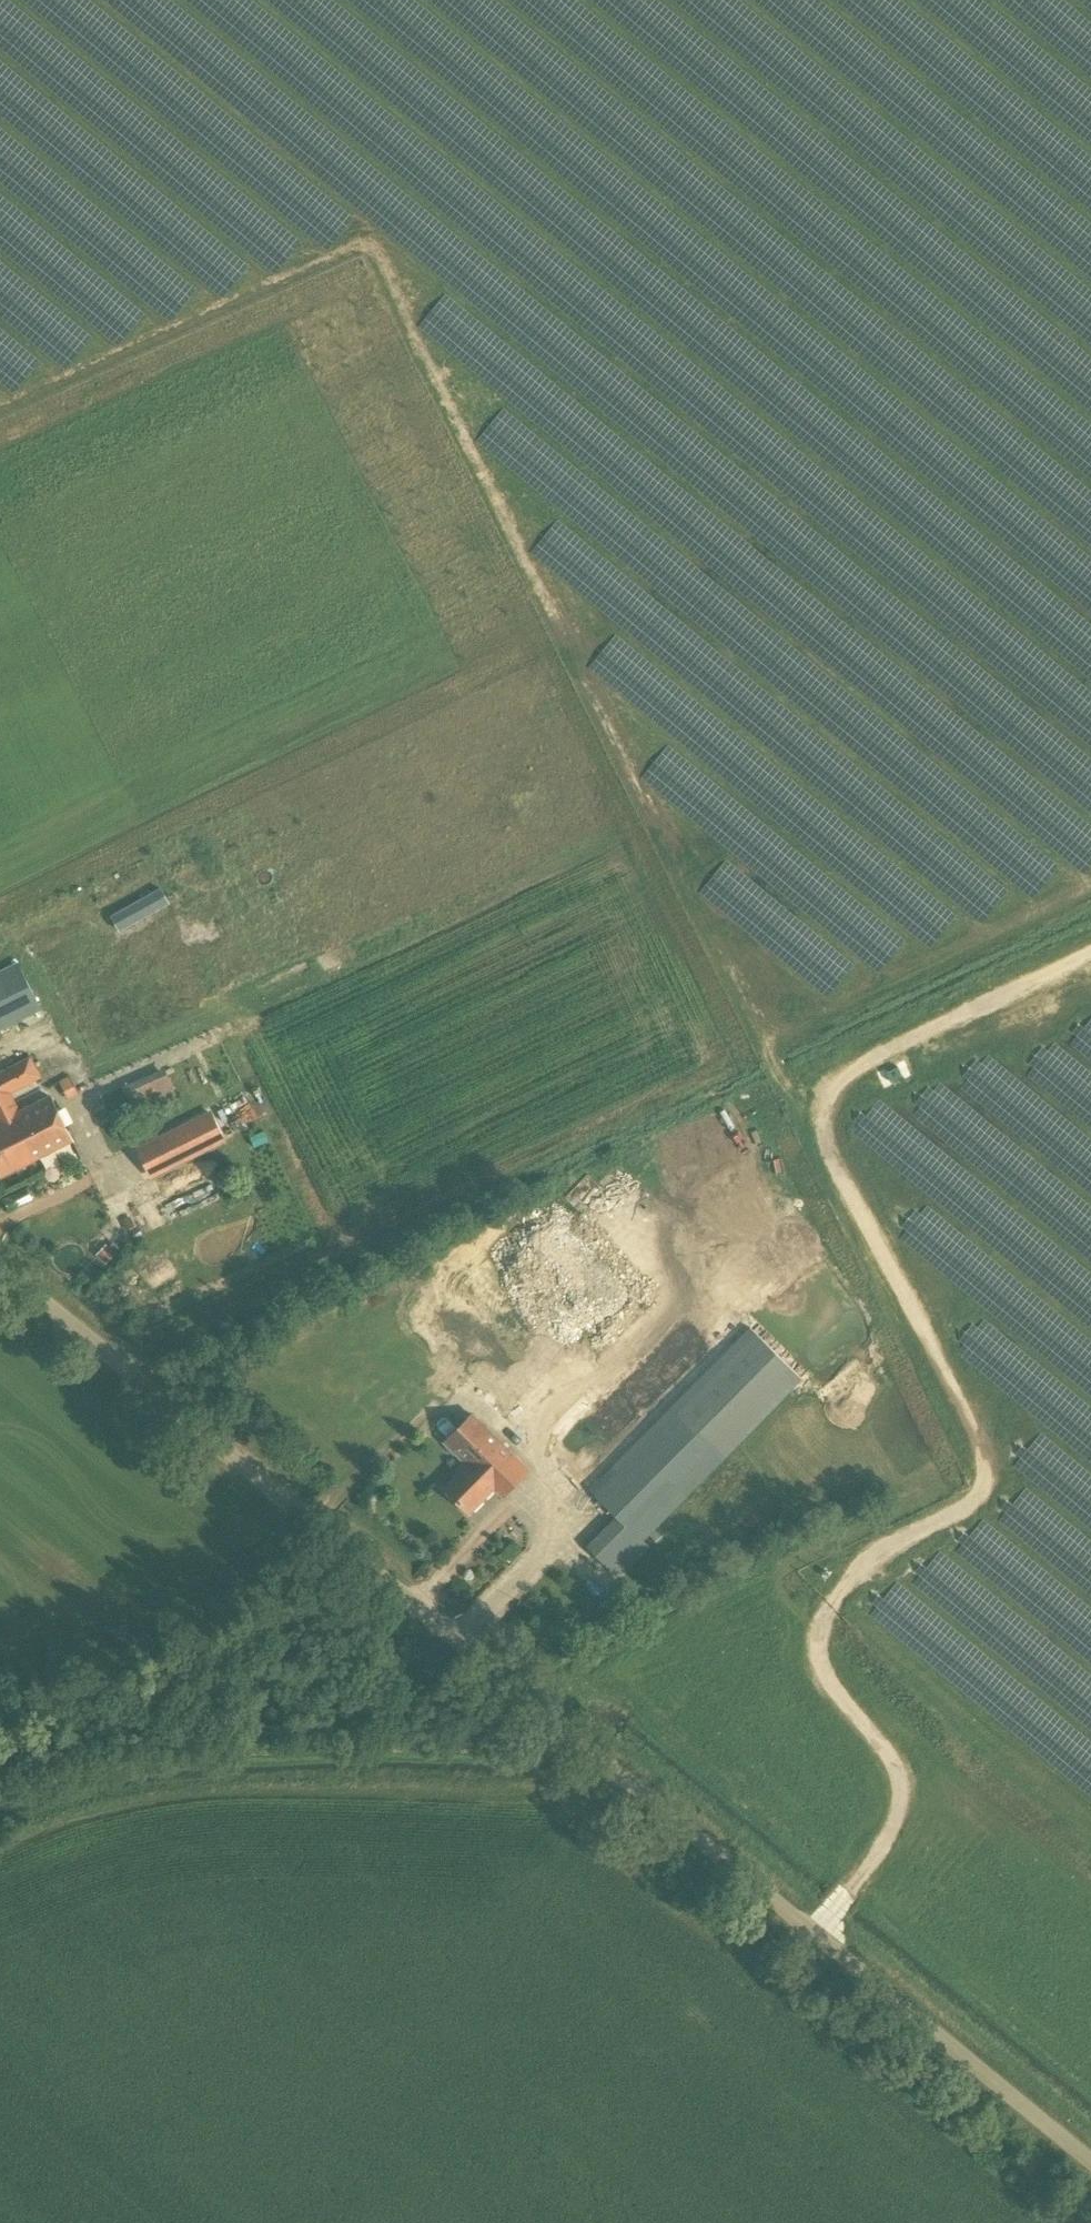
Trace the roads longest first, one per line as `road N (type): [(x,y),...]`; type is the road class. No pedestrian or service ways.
road 1 (unclassified): [(1090,2161),(0,1264)]

